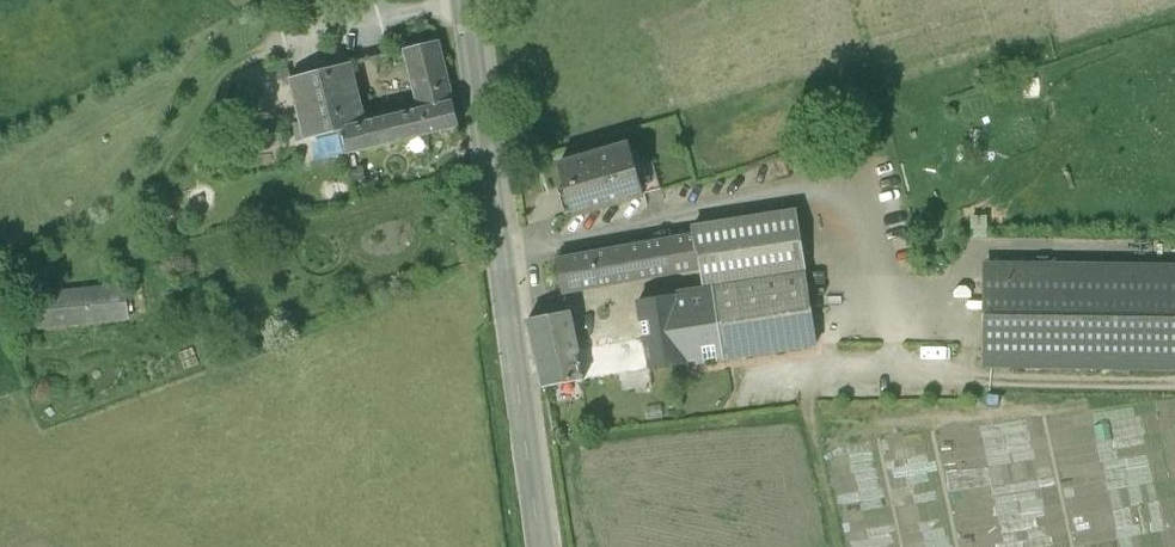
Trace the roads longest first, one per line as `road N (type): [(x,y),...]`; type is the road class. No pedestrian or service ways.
road 1 (tertiary): [(464,0),(539,546)]
road 2 (track): [(839,546),(807,400),(826,369),(952,367),(981,379),(1174,384)]

